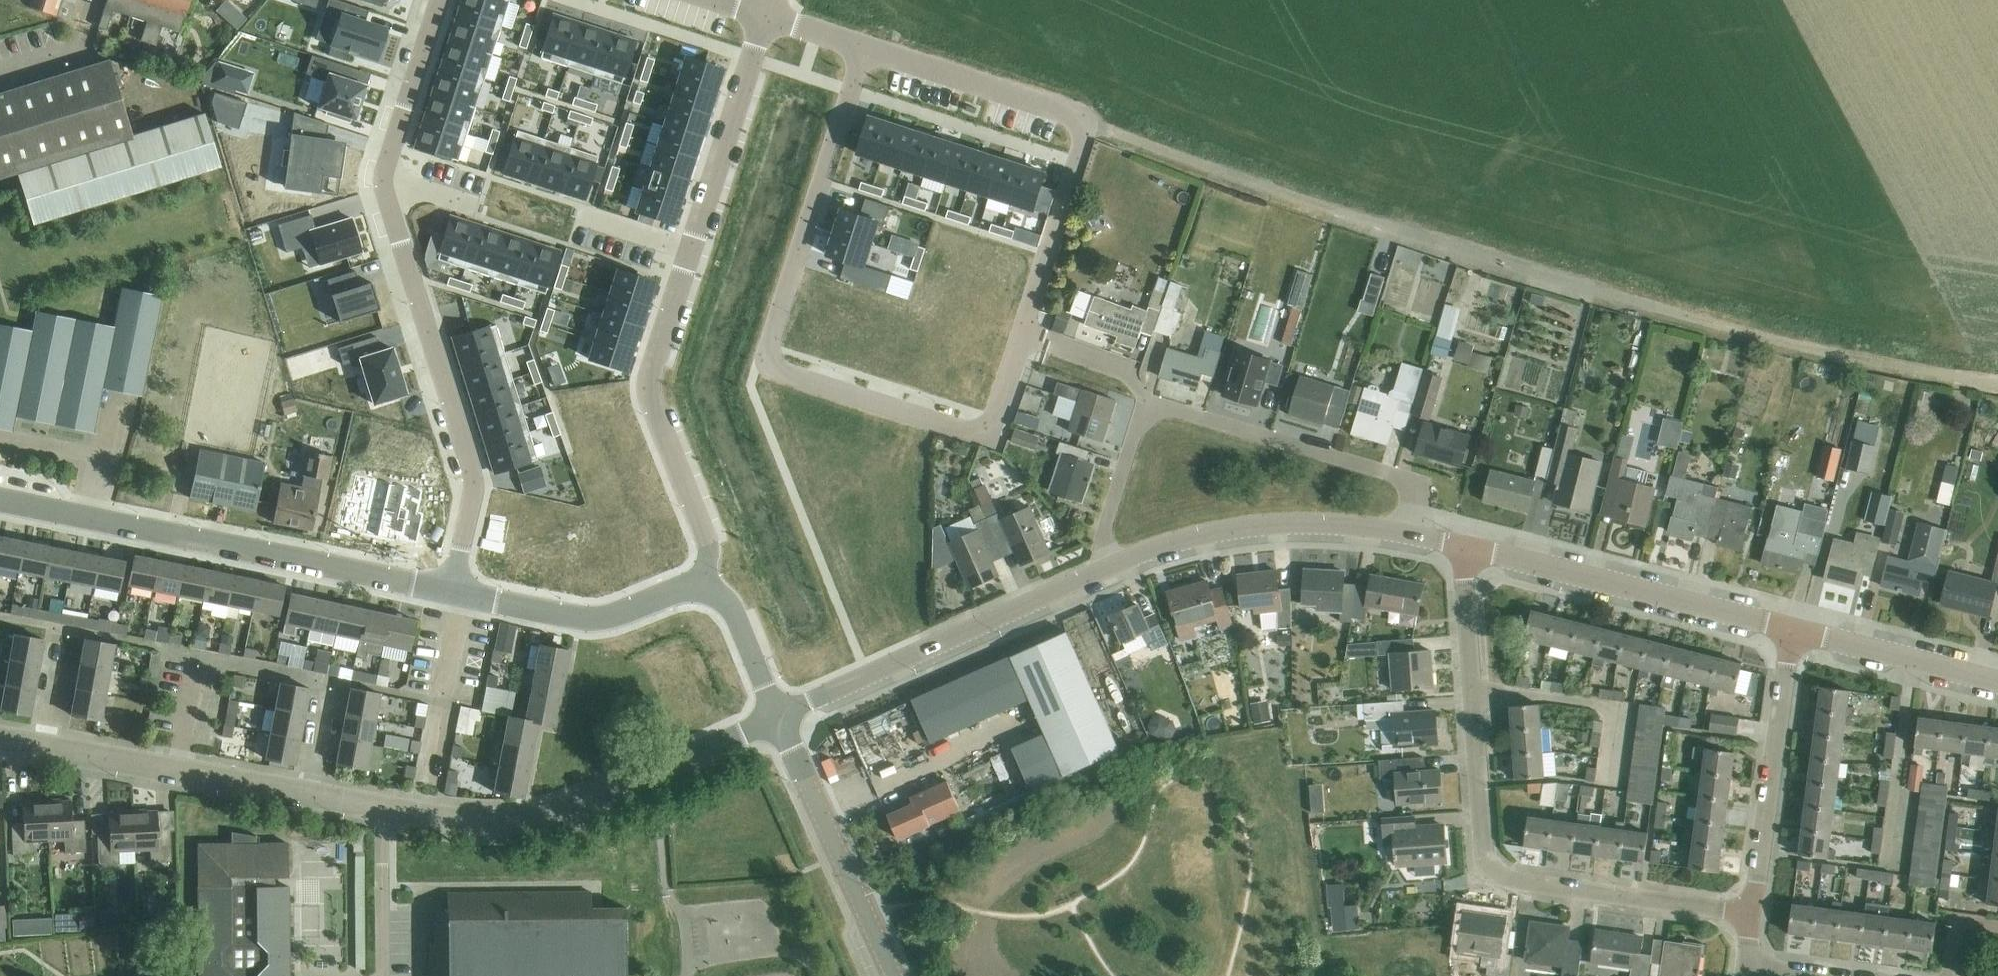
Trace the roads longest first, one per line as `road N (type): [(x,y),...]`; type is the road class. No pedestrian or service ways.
road 1 (track): [(1997,384),(1753,336),(1618,300),(1280,193),(1091,121)]
road 2 (residential): [(863,47),(771,356),(784,369),(984,429),(996,419),(1025,334)]
road 3 (residential): [(452,590),(474,485),(383,173),(438,0)]
road 4 (residential): [(699,586),(710,543),(656,403),(652,370),(765,16)]
road 5 (residential): [(1464,547),(1490,871),(1754,915)]
road 6 (residential): [(1025,334),(1091,121),(863,47)]
road 7 (residential): [(452,590),(0,496)]
road 8 (residential): [(778,717),(548,815),(478,822),(381,807)]
road 9 (residential): [(1111,567),(778,717)]
road 10 (residential): [(1793,632),(1464,547)]
road 11 (residential): [(1146,402),(1404,474),(1416,492),(1413,535)]
road 12 (residential): [(1413,535),(1271,525),(1195,537),(1111,567)]
road 13 (residential): [(1754,915),(1793,632)]
road 14 (unclassified): [(890,975),(778,717)]
road 15 (residential): [(310,794),(46,746)]
road 16 (residential): [(464,592),(587,616),(699,586)]
road 17 (residential): [(1997,682),(1793,632)]
road 18 (residential): [(1111,567),(1104,534),(1146,402)]
road 19 (residential): [(383,975),(381,807)]
road 20 (residential): [(778,717),(744,633),(717,596),(699,586)]
road 21 (residential): [(1146,402),(1121,364),(1025,334)]
road 22 (residential): [(0,69),(80,45),(93,0)]

